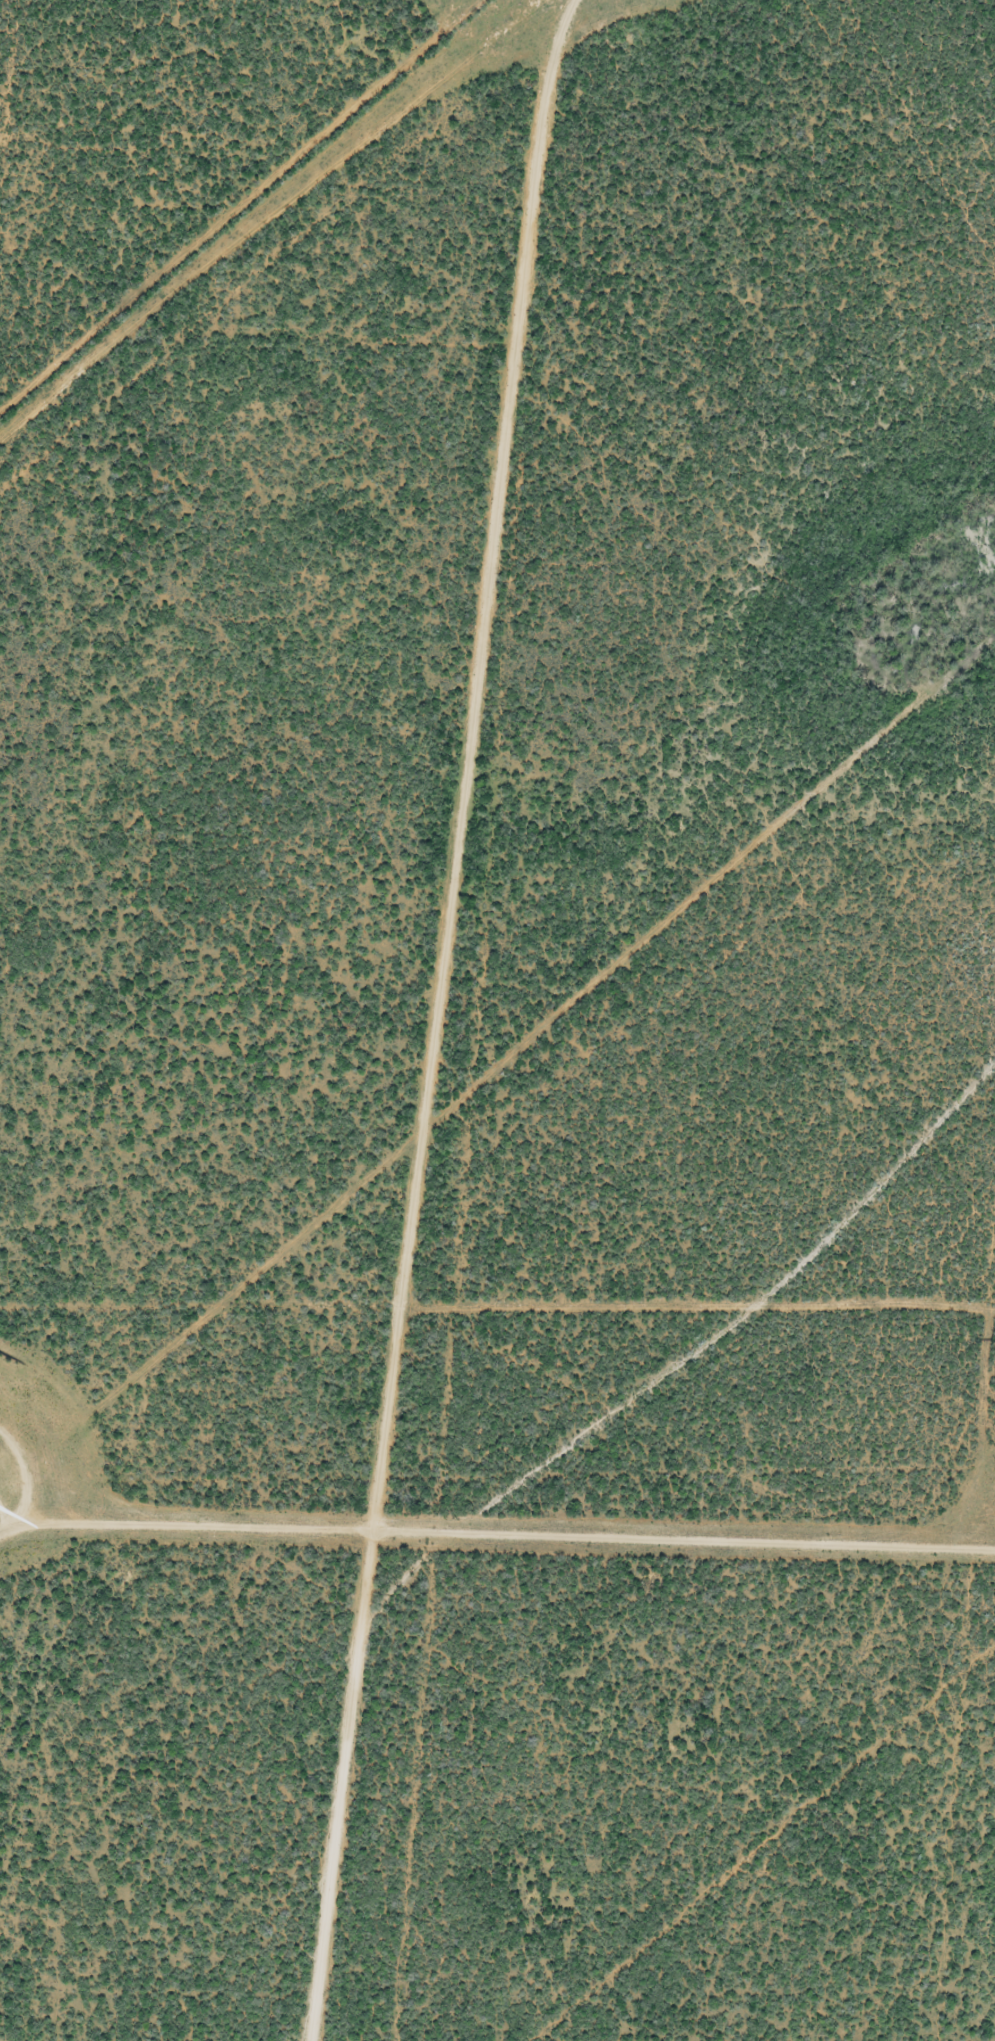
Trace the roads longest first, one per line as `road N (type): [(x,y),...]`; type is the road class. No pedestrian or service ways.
road 1 (residential): [(610,0),(555,95),(367,1670),(404,1793)]
road 2 (residential): [(994,1173),(424,1670),(363,2040)]

